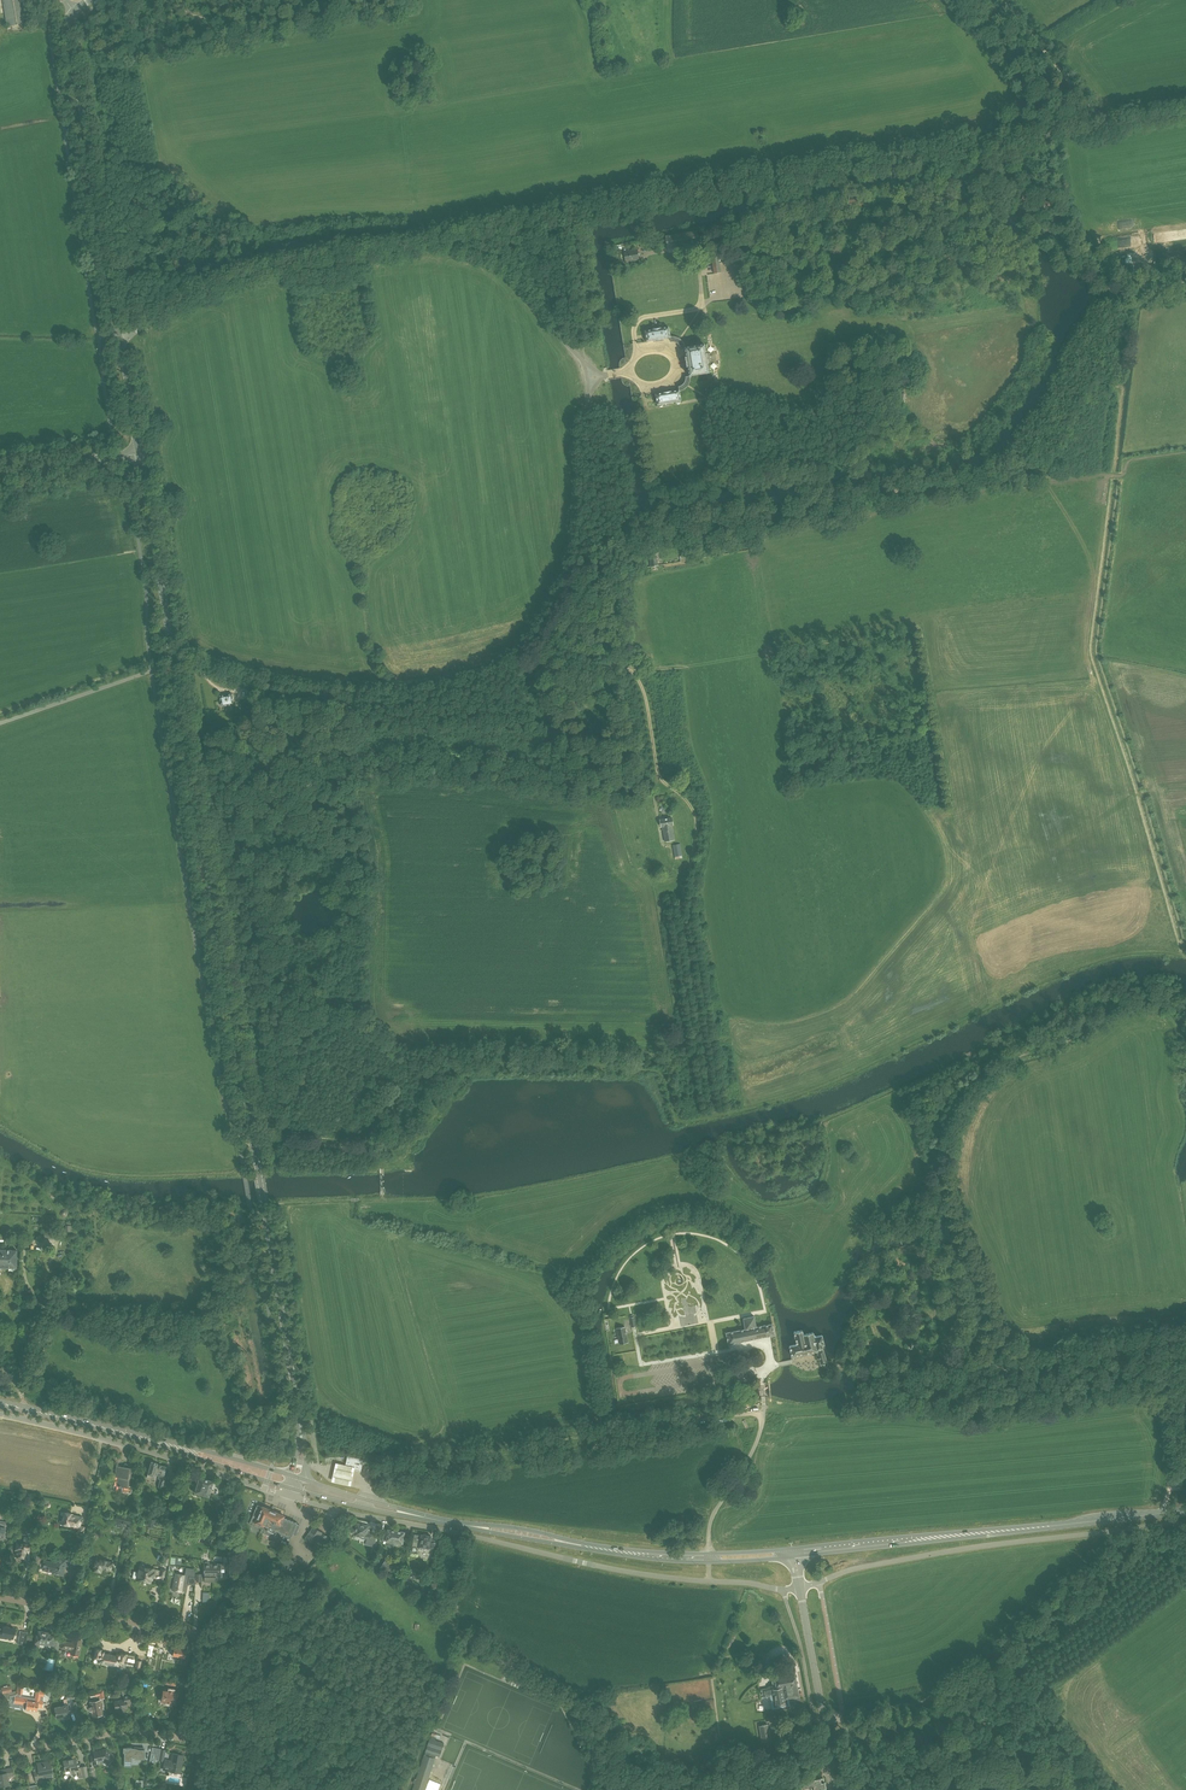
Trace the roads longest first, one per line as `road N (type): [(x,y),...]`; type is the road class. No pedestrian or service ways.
road 1 (unclassified): [(174,664),(190,660),(308,690),(439,691),(521,657),(562,599),(586,513),(584,363),(516,277),(457,251),(412,246)]
road 2 (tertiary): [(300,1422),(174,664)]
road 3 (unclassified): [(708,1581),(610,1568),(291,1496)]
road 4 (track): [(567,216),(973,148)]
road 5 (primary): [(1185,1511),(794,1554)]
road 6 (unclassified): [(1185,1523),(973,1548),(820,1582)]
road 7 (secondary): [(120,337),(68,32),(76,12)]
road 8 (unclassified): [(120,337),(233,276),(412,246)]
road 9 (residential): [(291,1496),(0,1415)]
road 10 (primary): [(708,1558),(641,1556),(440,1520)]
road 11 (tertiary): [(174,664),(139,454)]
road 12 (track): [(978,1371),(1185,1338)]
road 13 (residential): [(0,1597),(202,1636)]
road 14 (primary): [(106,1428),(293,1488)]
road 15 (primary): [(290,1476),(106,1428)]
road 16 (residential): [(0,1756),(128,1731),(180,1738)]
road 17 (track): [(1109,126),(1004,0)]
road 18 (track): [(1174,1499),(1175,1461),(1151,1377),(1158,1343)]
road 19 (track): [(412,246),(567,216)]
road 20 (unclassified): [(824,1720),(843,1716),(820,1582)]
road 21 (primary): [(293,1488),(440,1520)]
road 22 (primary): [(440,1520),(301,1479)]
road 23 (secondary): [(0,476),(139,454)]
road 24 (track): [(610,799),(605,697),(625,668)]
road 25 (tertiary): [(824,1720),(800,1588)]

